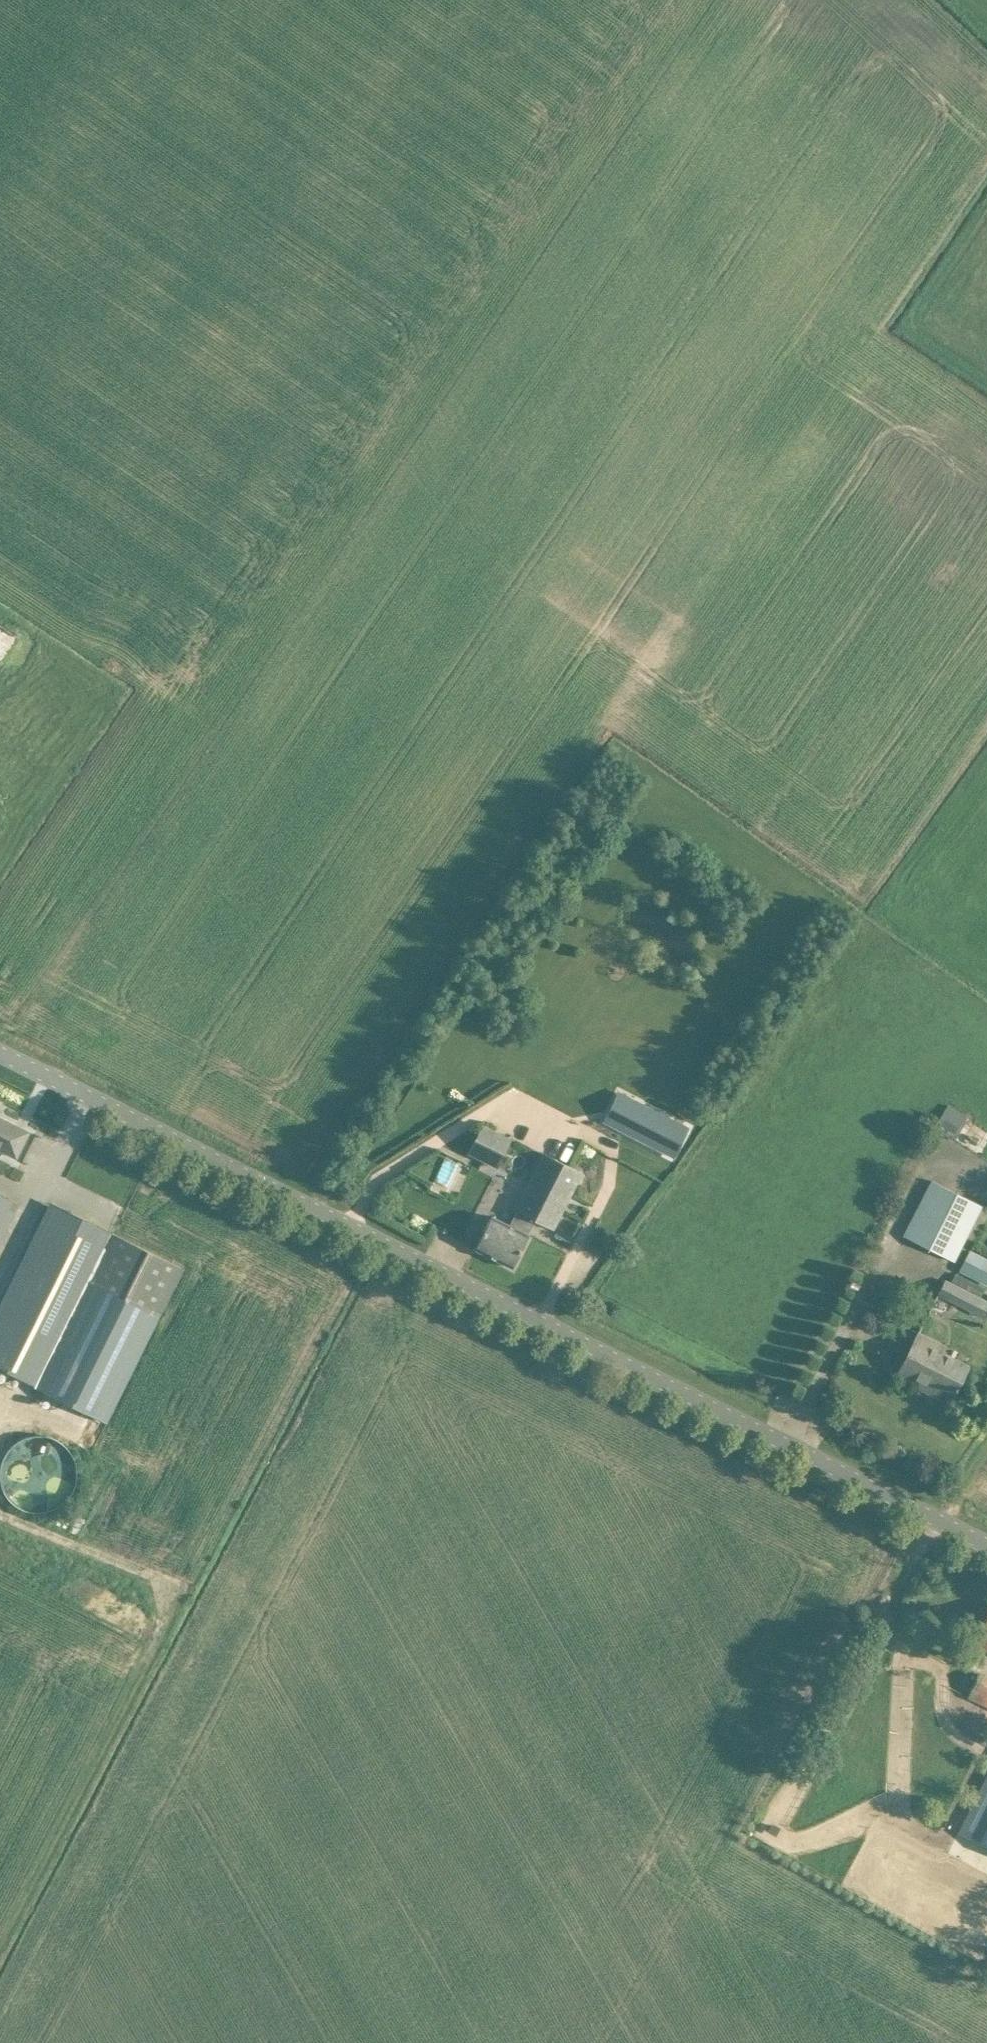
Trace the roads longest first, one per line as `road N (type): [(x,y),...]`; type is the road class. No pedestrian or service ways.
road 1 (unclassified): [(986,1535),(0,1050)]

